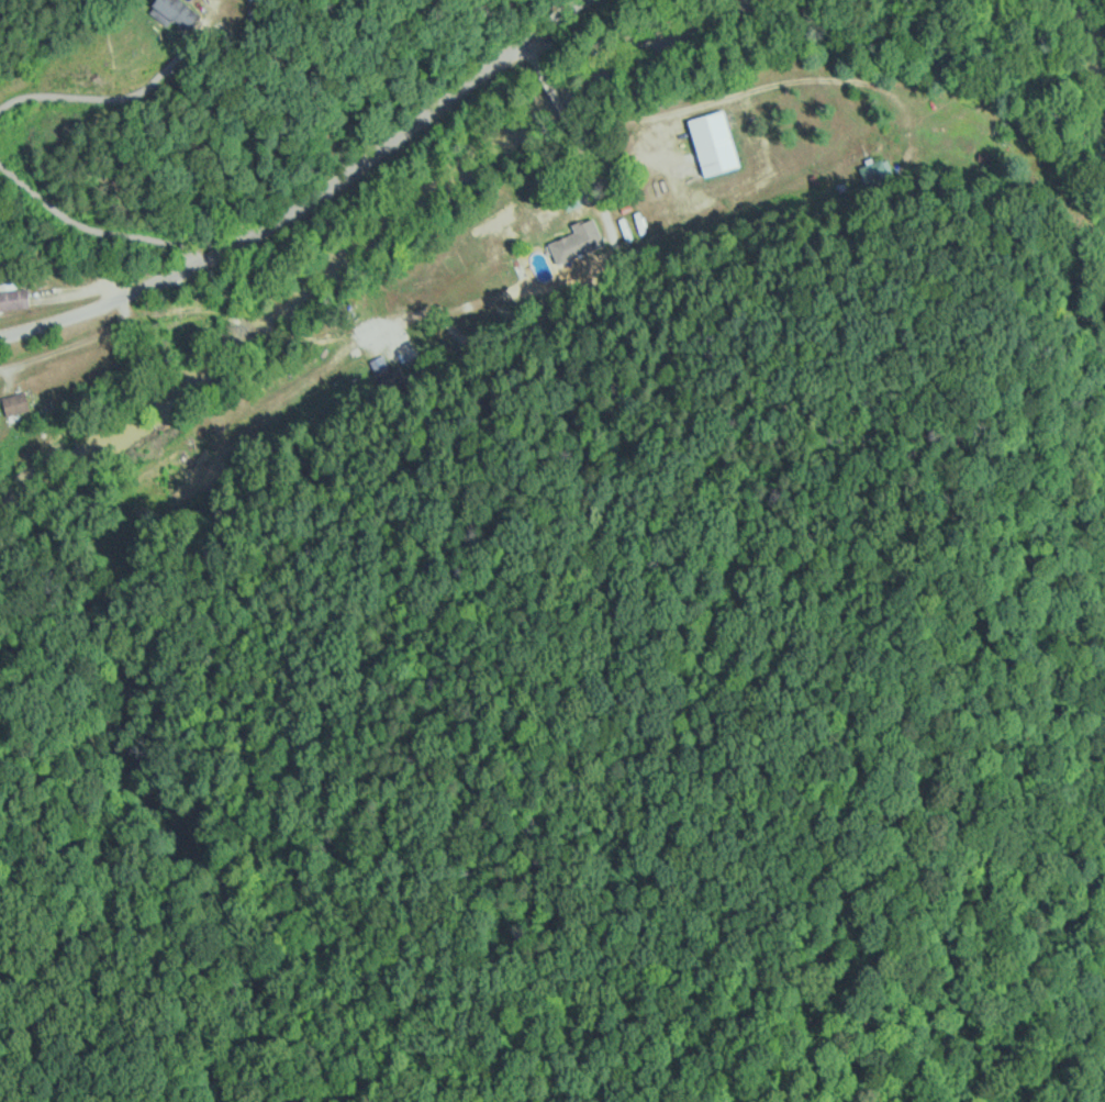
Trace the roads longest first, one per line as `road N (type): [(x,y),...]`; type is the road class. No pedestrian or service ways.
road 1 (tertiary): [(582,0),(344,176),(193,264),(0,333)]

